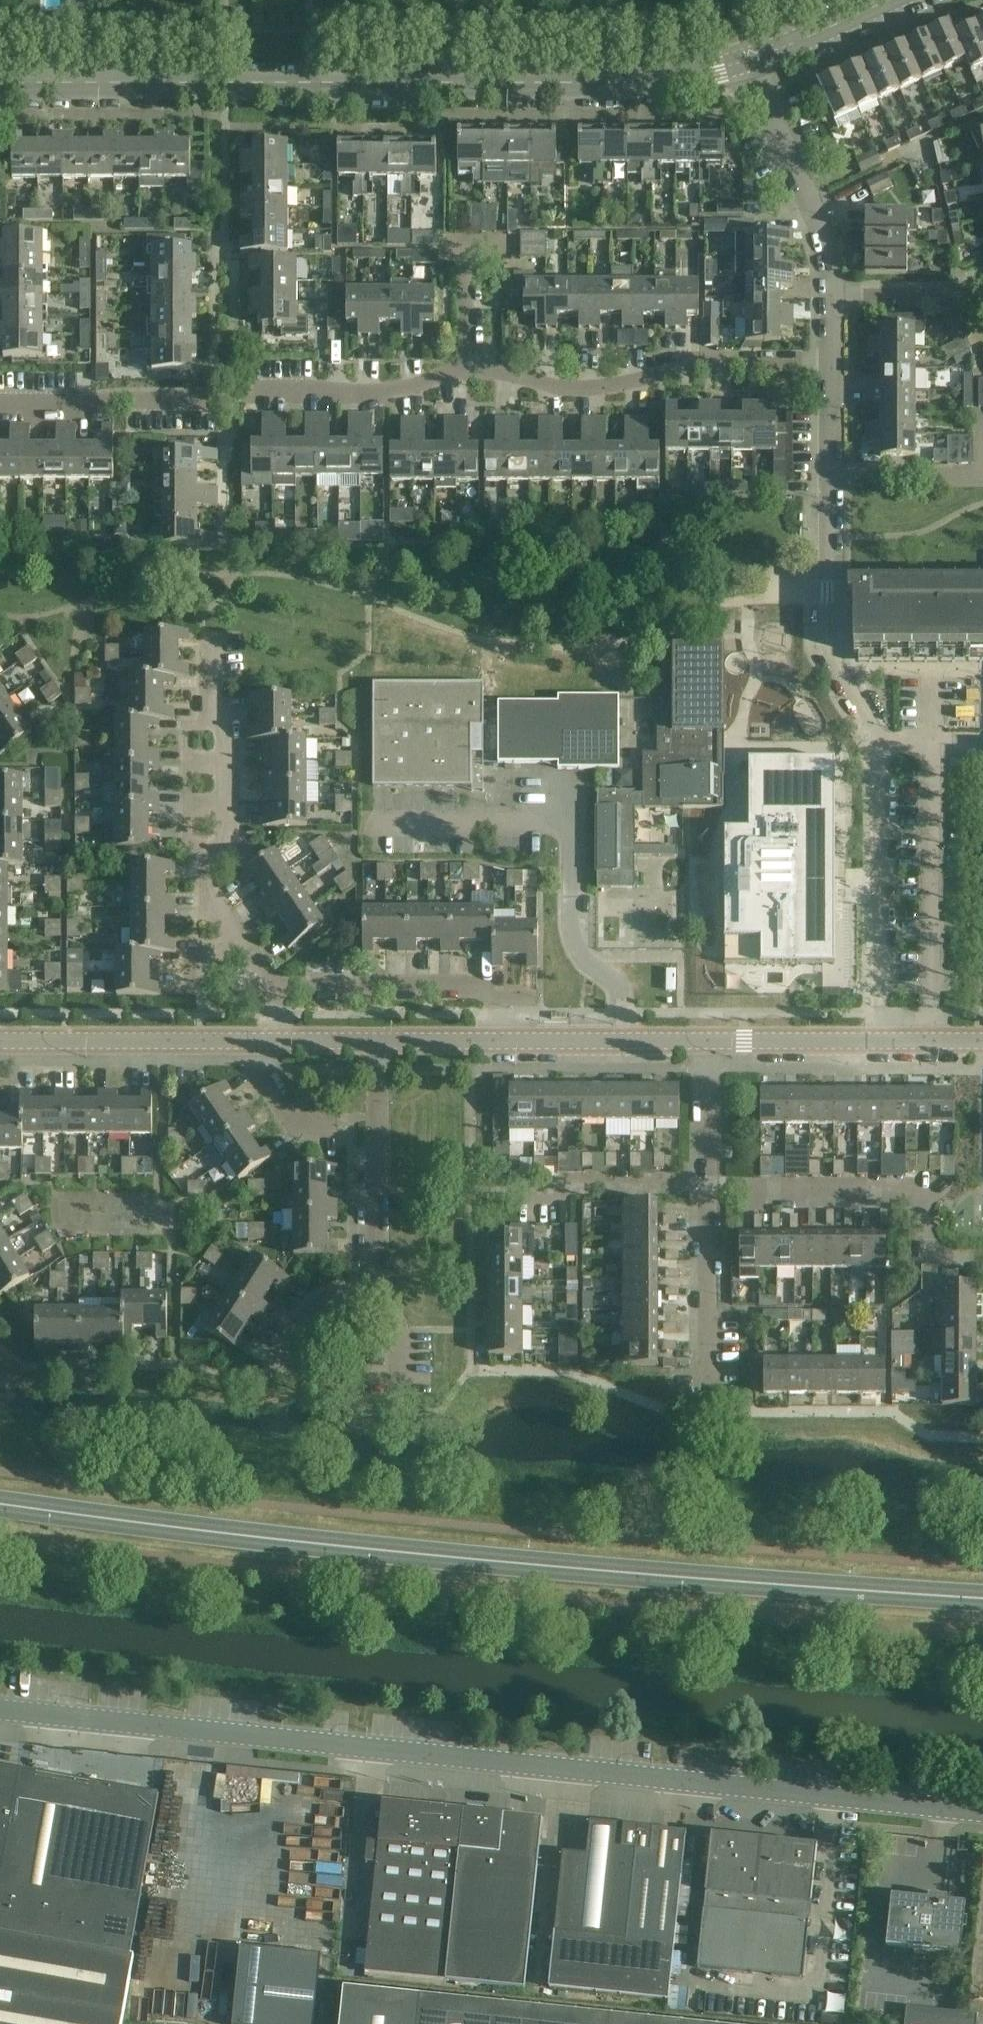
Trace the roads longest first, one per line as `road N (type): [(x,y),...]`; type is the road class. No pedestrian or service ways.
road 1 (unclassified): [(0,1709),(982,1812)]
road 2 (secondary): [(982,1597),(499,1562),(0,1504)]
road 3 (tertiary): [(0,84),(600,82),(738,63)]
road 4 (residential): [(831,470),(826,644),(878,739),(879,1042)]
road 5 (residential): [(470,368),(558,391),(612,392),(693,363),(832,362)]
road 6 (residential): [(233,932),(209,899),(208,861),(224,839),(223,724),(210,702),(209,639)]
road 7 (residential): [(499,1041),(499,1015),(480,985),(270,986)]
road 8 (tertiary): [(0,1039),(267,1041)]
road 9 (residential): [(832,297),(825,239),(738,63)]
road 10 (residential): [(376,1286),(376,1042)]
road 11 (residential): [(249,392),(394,390),(470,368)]
road 12 (residential): [(707,1185),(926,1185)]
road 13 (residential): [(0,407),(212,401)]
road 14 (tertiary): [(499,1041),(706,1041)]
road 15 (residential): [(707,1388),(707,1185)]
road 16 (residential): [(509,1190),(707,1185)]
road 17 (tertiary): [(706,1041),(879,1042)]
road 18 (residential): [(470,368),(468,247),(512,248)]
road 19 (tertiary): [(738,63),(889,0)]
road 20 (residential): [(831,470),(982,471)]
road 21 (residential): [(982,299),(832,297)]
road 22 (residential): [(707,1185),(706,1041)]
road 23 (residential): [(272,1367),(310,1308),(334,1292),(376,1286)]
road 24 (residential): [(982,1260),(927,1259),(926,1185)]
road 25 (residential): [(330,1127),(302,1128),(267,1086),(267,1041)]
road 26 (tertiary): [(376,1042),(499,1041)]

